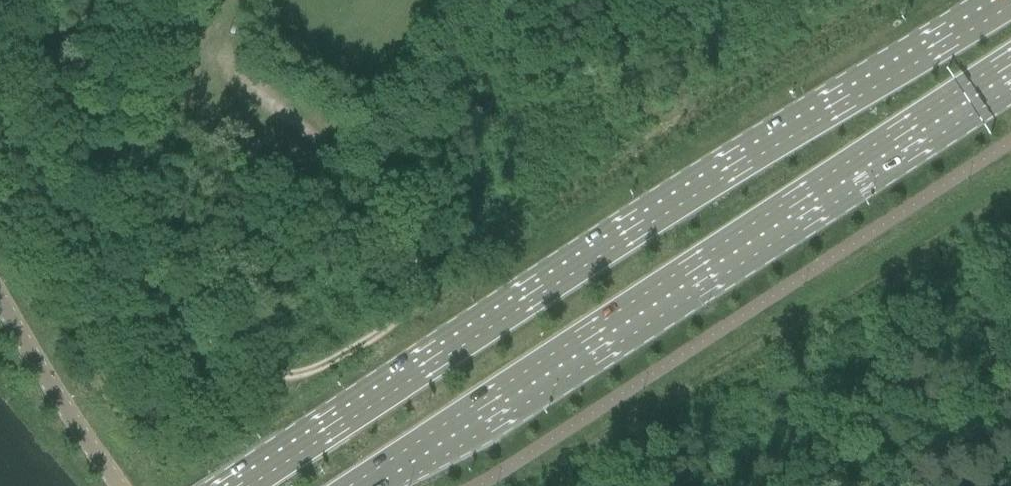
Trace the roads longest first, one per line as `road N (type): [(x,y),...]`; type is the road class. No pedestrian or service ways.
road 1 (secondary): [(1006,0),(662,210),(248,485)]
road 2 (secondary): [(353,485),(1010,57)]
road 3 (unclassified): [(116,485),(0,304)]

